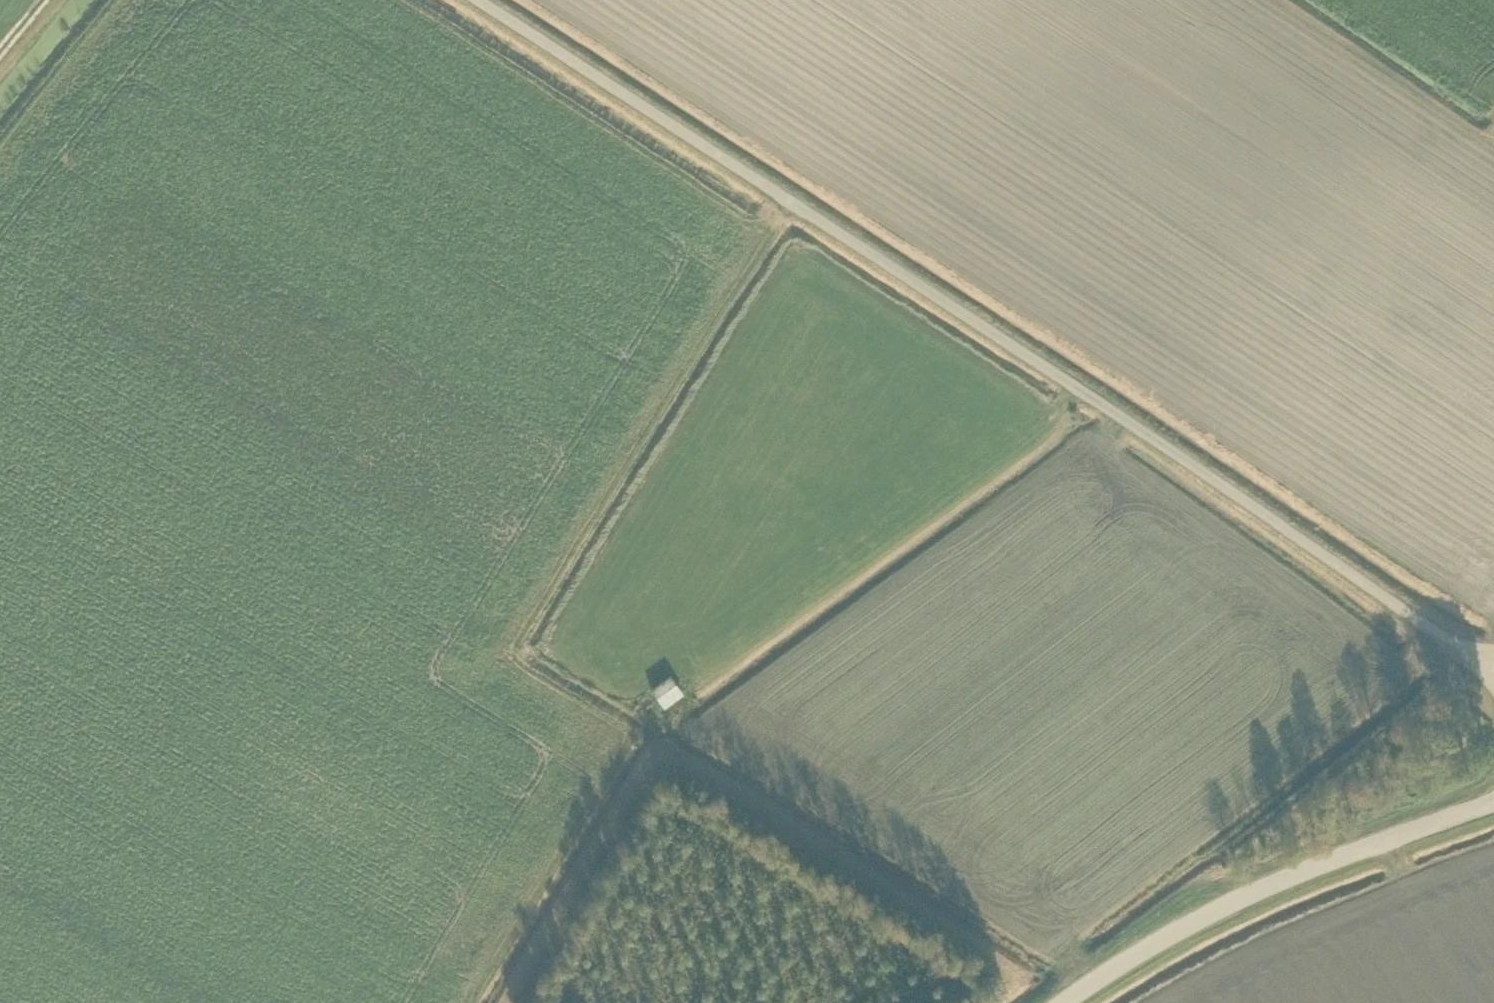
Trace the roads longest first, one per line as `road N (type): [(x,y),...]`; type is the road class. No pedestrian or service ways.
road 1 (unclassified): [(1493,670),(1093,392),(482,0)]
road 2 (tertiary): [(1064,1002),(1179,930),(1320,863),(1493,803)]

